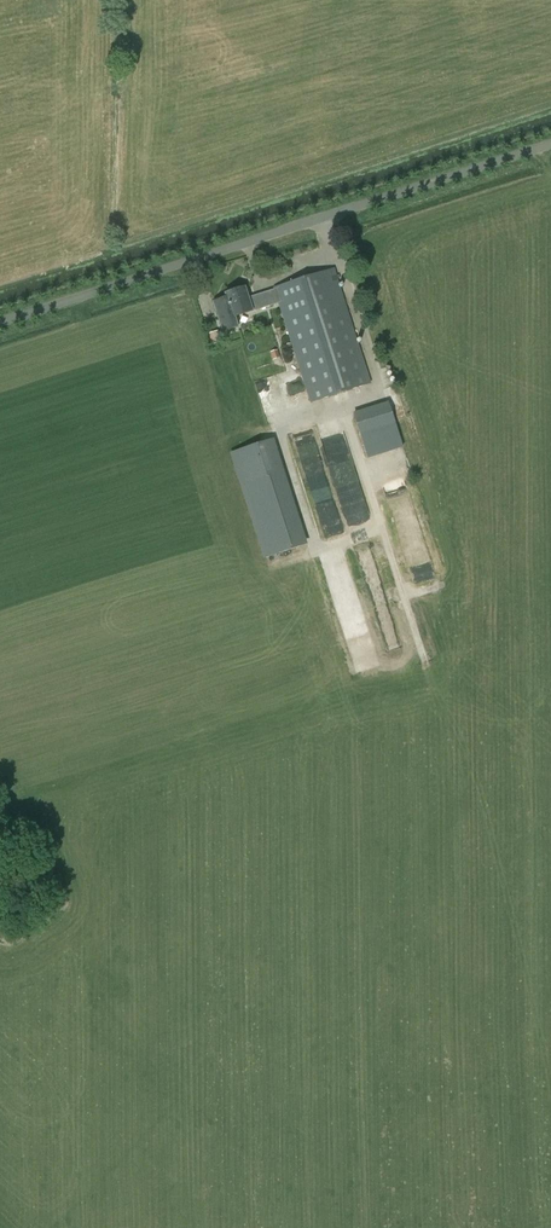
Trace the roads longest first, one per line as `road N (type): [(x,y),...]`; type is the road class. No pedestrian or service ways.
road 1 (unclassified): [(0,323),(550,145)]

